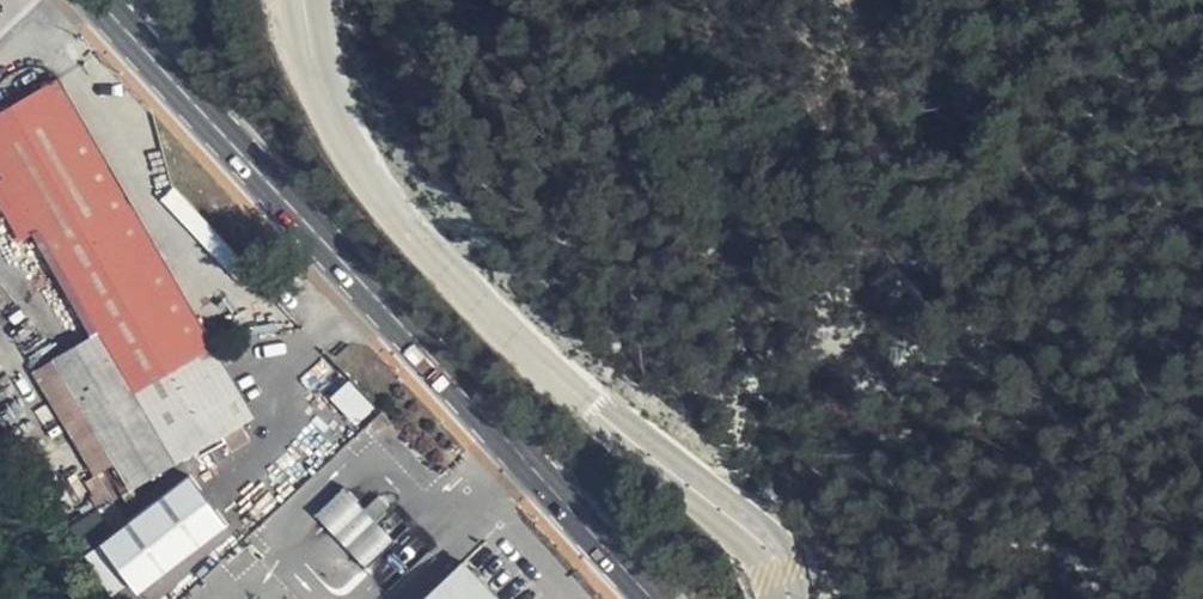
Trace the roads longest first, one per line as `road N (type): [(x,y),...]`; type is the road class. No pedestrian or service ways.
road 1 (secondary): [(660,598),(97,0)]

